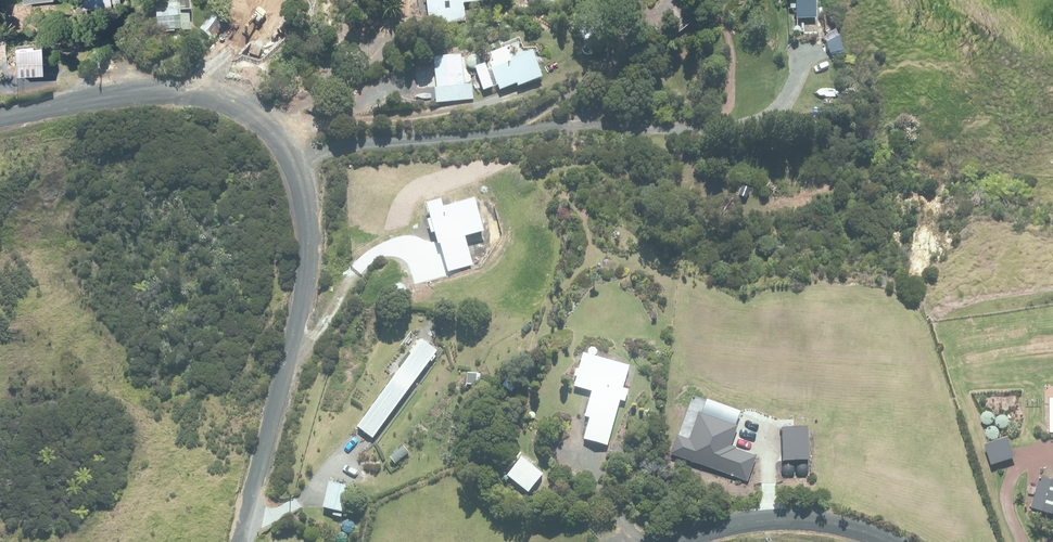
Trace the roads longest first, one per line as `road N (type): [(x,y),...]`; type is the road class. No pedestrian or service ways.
road 1 (unclassified): [(0,117),(143,94),(204,98),(258,119),(294,164),(308,215),(306,280),(236,541)]
road 2 (unclassified): [(664,541),(712,521),(810,512),(904,541)]

